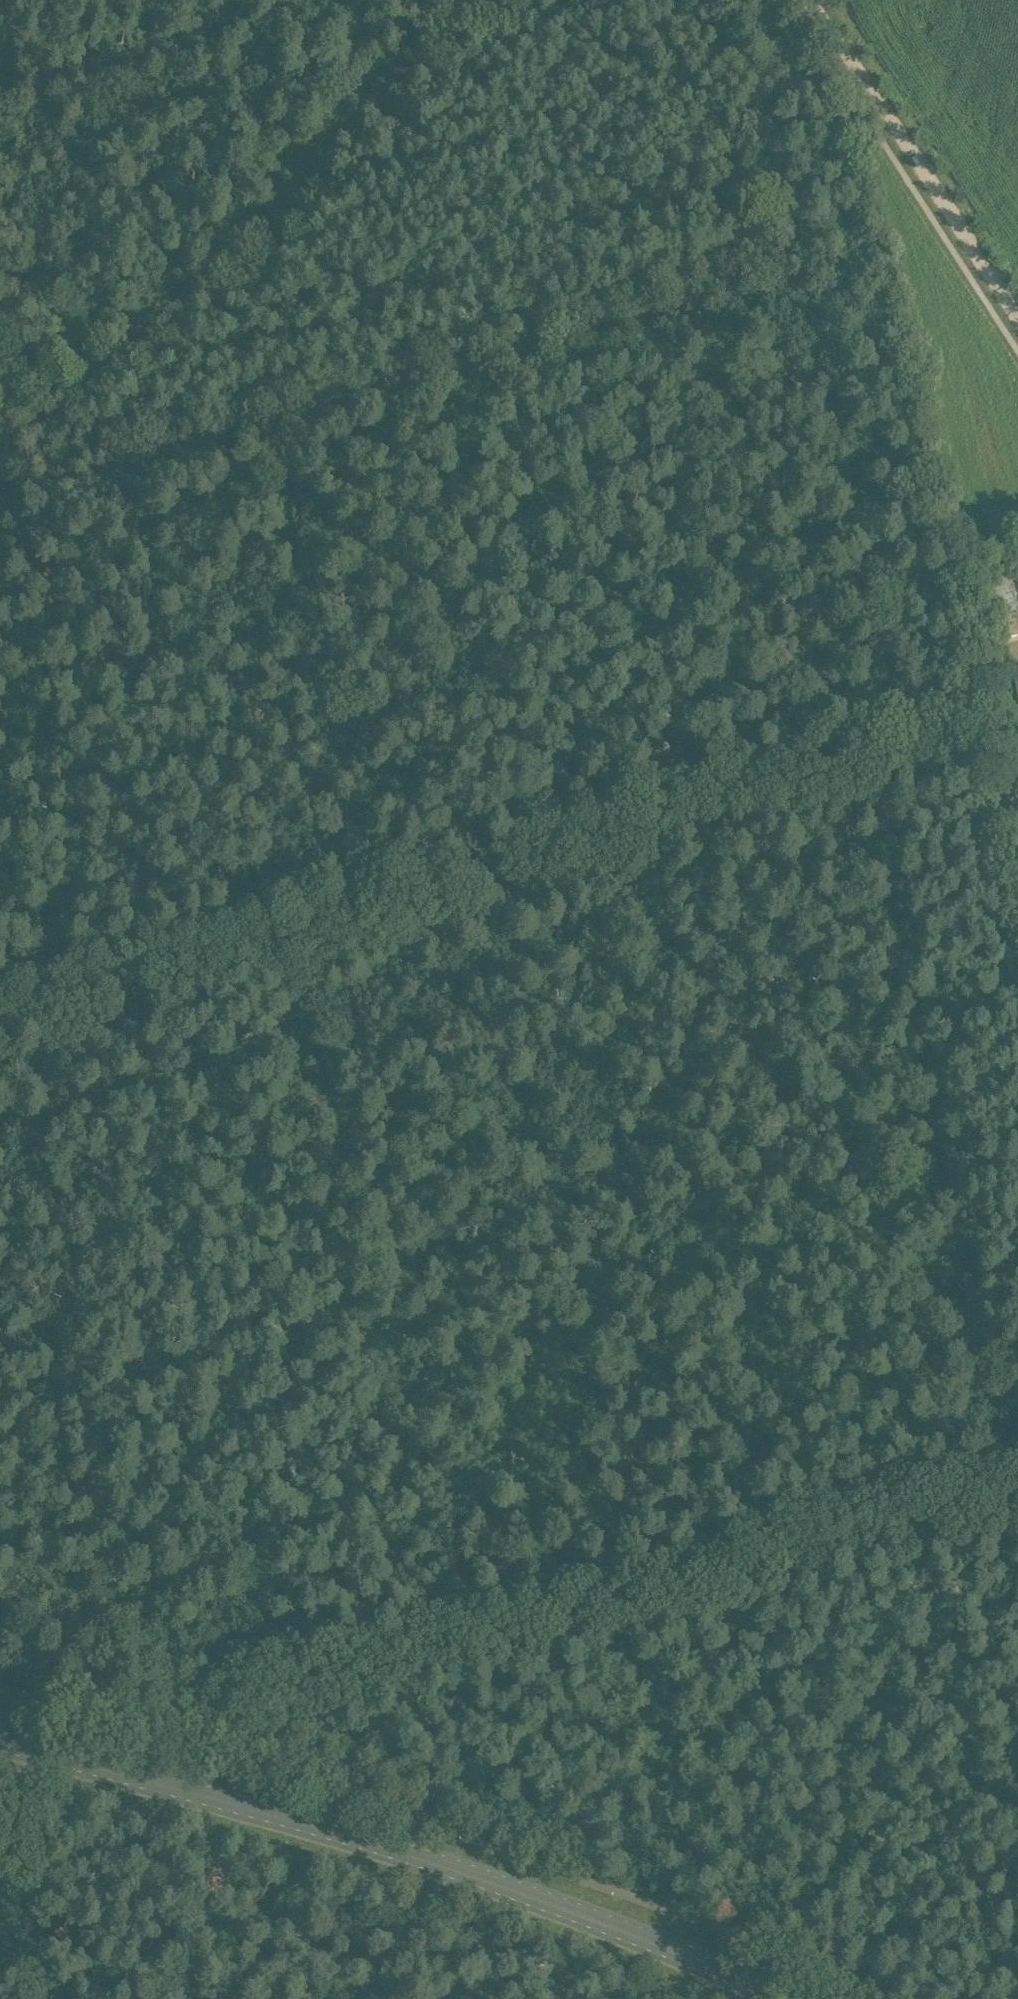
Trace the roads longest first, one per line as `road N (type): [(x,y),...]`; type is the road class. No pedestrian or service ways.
road 1 (secondary): [(788,1998),(432,1861),(0,1742)]
road 2 (track): [(3,493),(803,283)]
road 3 (track): [(6,465),(477,0)]
road 4 (track): [(1017,316),(811,0)]

